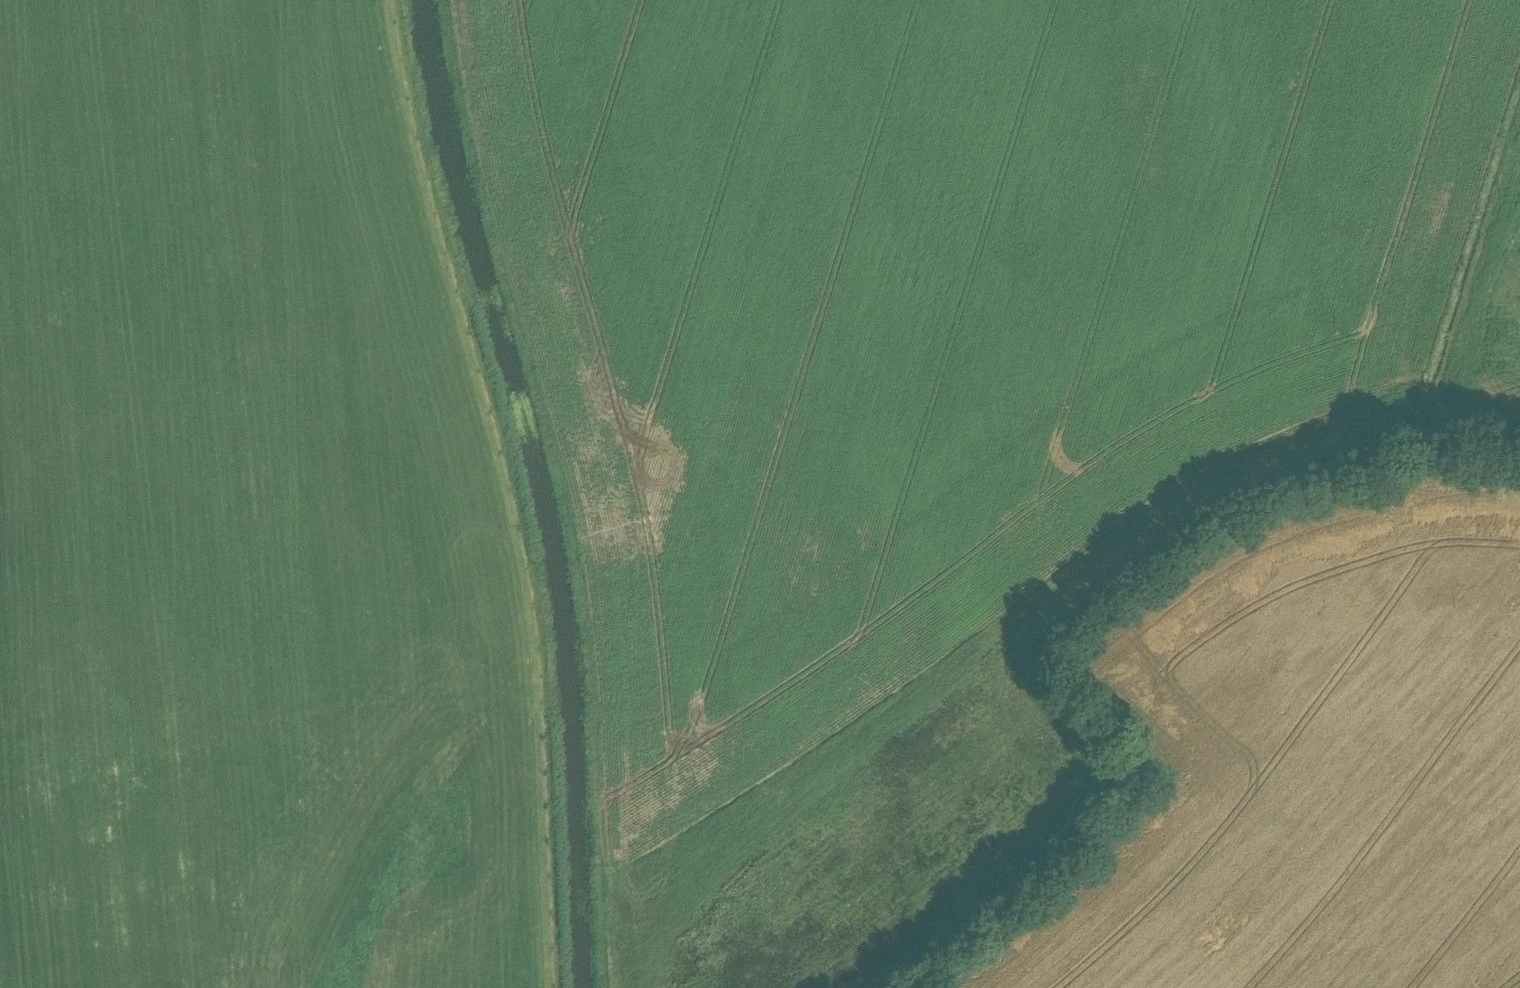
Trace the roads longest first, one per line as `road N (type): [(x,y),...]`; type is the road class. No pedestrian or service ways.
road 1 (track): [(559,987),(541,615),(399,0)]

